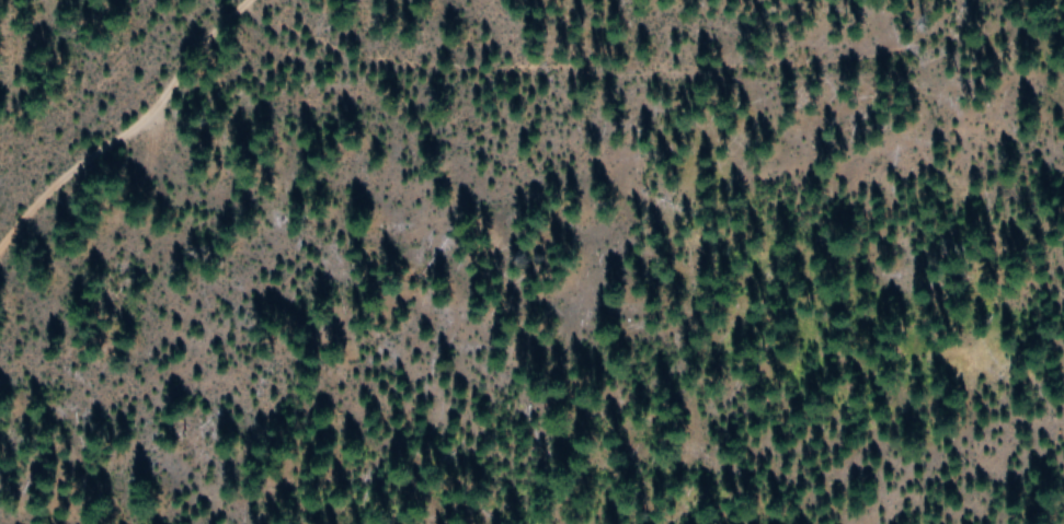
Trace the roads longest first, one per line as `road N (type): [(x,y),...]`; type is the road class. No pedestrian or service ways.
road 1 (track): [(248,0),(0,252)]

